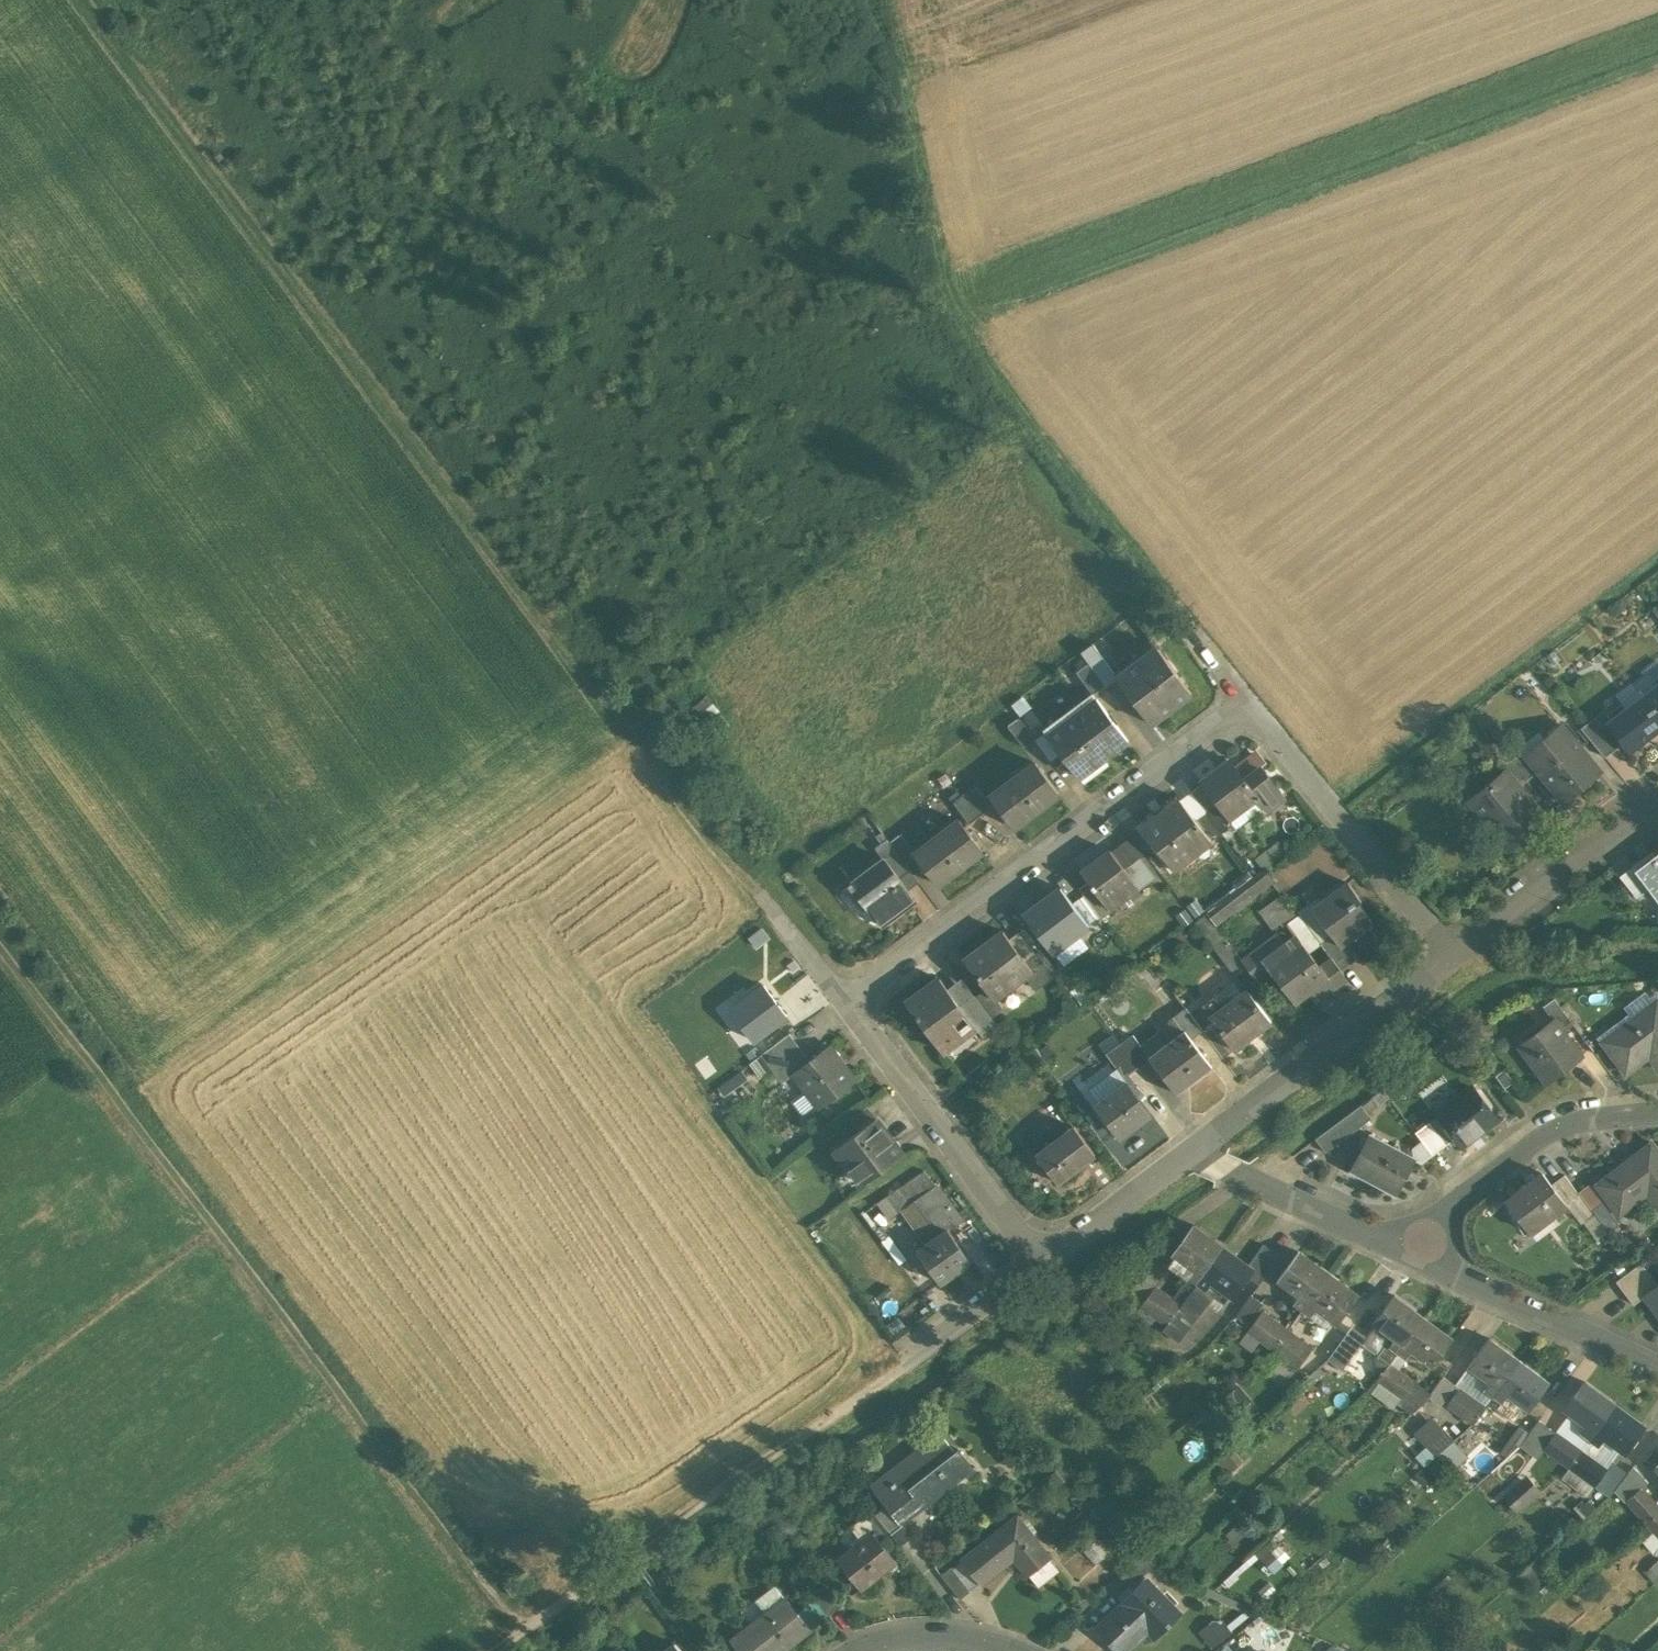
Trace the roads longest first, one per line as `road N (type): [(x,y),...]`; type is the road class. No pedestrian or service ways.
road 1 (track): [(78,0),(761,899)]
road 2 (track): [(959,325),(1657,63)]
road 3 (track): [(520,1631),(78,1048)]
road 4 (track): [(883,0),(964,339),(1172,605)]
road 5 (track): [(492,1650),(1048,1264)]
road 6 (residential): [(1198,1155),(1048,1264),(846,1003)]
road 7 (residential): [(846,1003),(1251,707)]
road 8 (residential): [(1458,954),(1198,1155)]
road 9 (residential): [(1251,707),(1458,954)]
road 10 (residential): [(1657,1106),(1595,1113),(1533,1134),(1434,1215),(1407,1254)]
road 11 (residential): [(1657,1366),(1407,1254)]
road 12 (residential): [(1407,1254),(1198,1155)]
road 13 (residential): [(1657,808),(1487,931)]
road 14 (residential): [(846,1003),(761,899)]
road 15 (residential): [(1172,605),(1251,707)]
road 16 (track): [(0,947),(78,1048)]
road 17 (residential): [(875,1650),(890,1644),(999,1650)]

